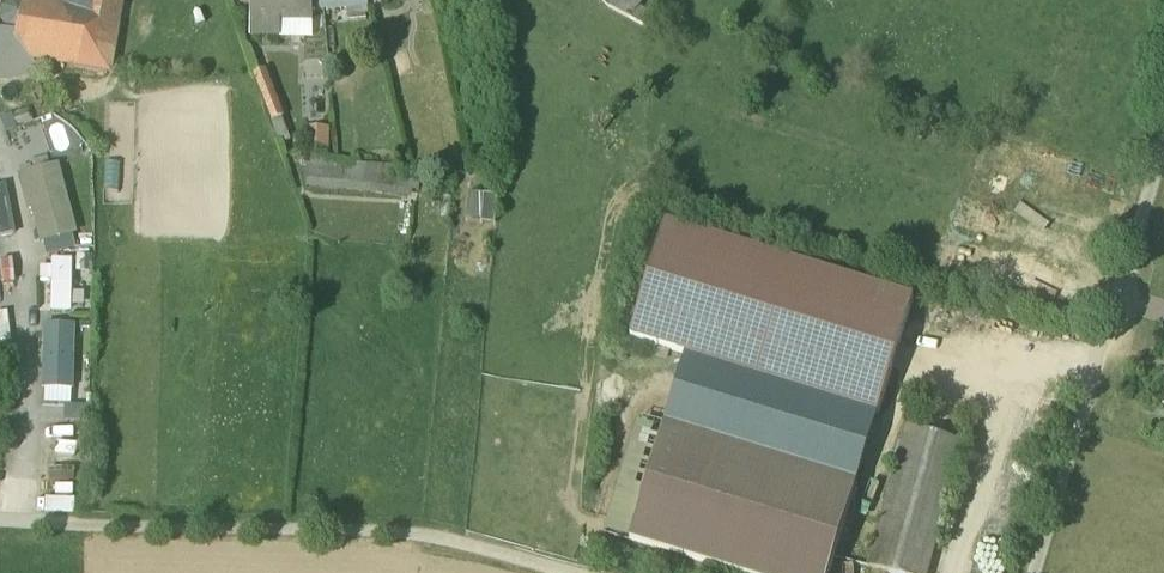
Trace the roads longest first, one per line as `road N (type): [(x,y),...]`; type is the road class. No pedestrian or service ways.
road 1 (track): [(0,522),(438,552),(518,572)]
road 2 (track): [(1163,146),(1035,572)]

